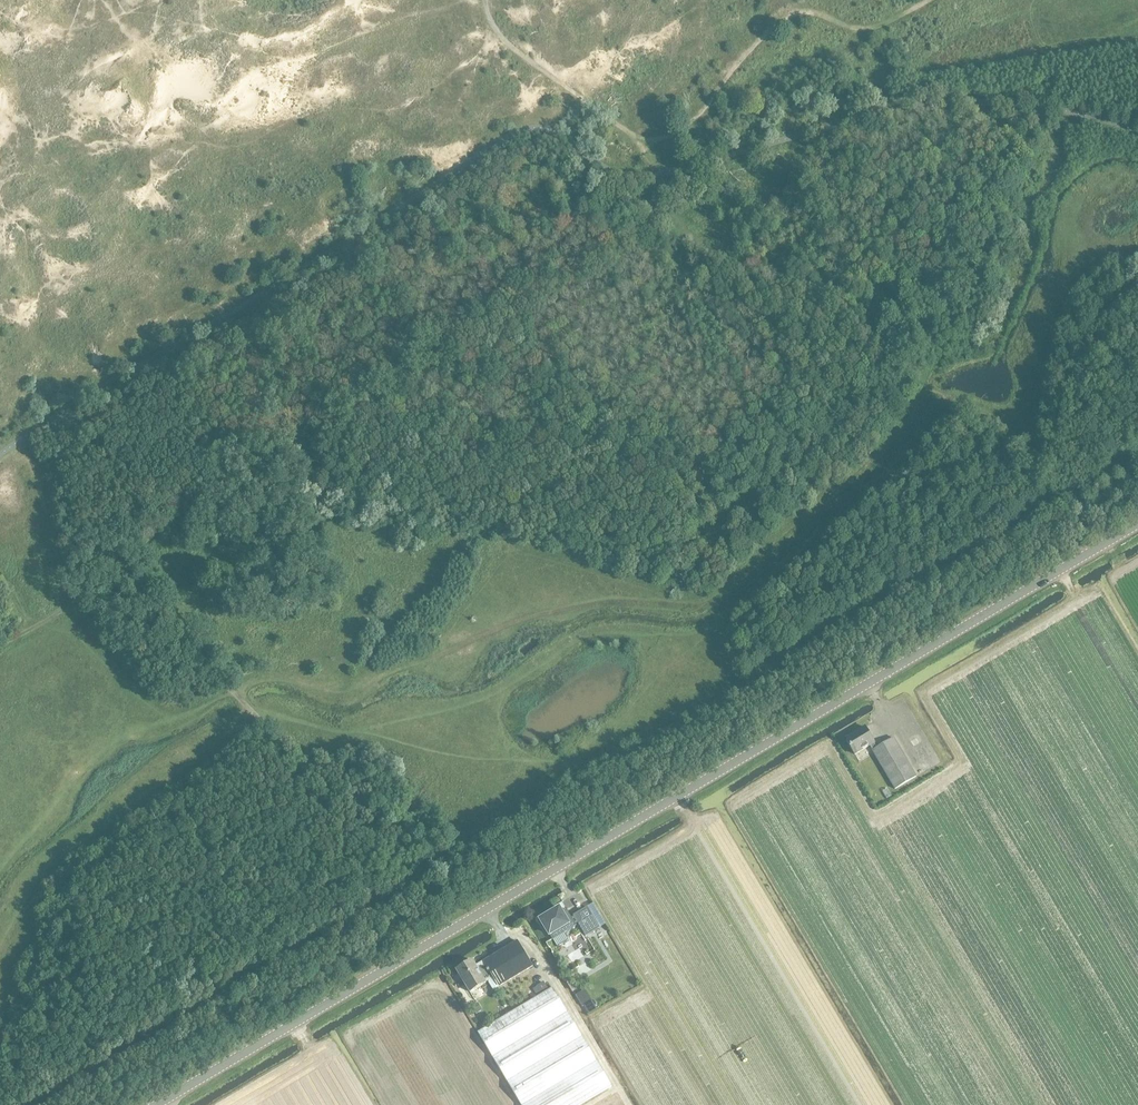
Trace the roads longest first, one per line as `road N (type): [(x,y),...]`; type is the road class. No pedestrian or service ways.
road 1 (track): [(36,1104),(859,613),(1137,456)]
road 2 (secondary): [(155,1104),(1137,523)]
road 3 (track): [(117,580),(167,519),(669,226)]
road 4 (track): [(452,929),(235,691),(117,580)]
road 5 (track): [(925,386),(735,264)]
road 6 (track): [(645,139),(515,50),(486,0)]
road 7 (track): [(0,644),(62,610),(98,578),(117,580)]

